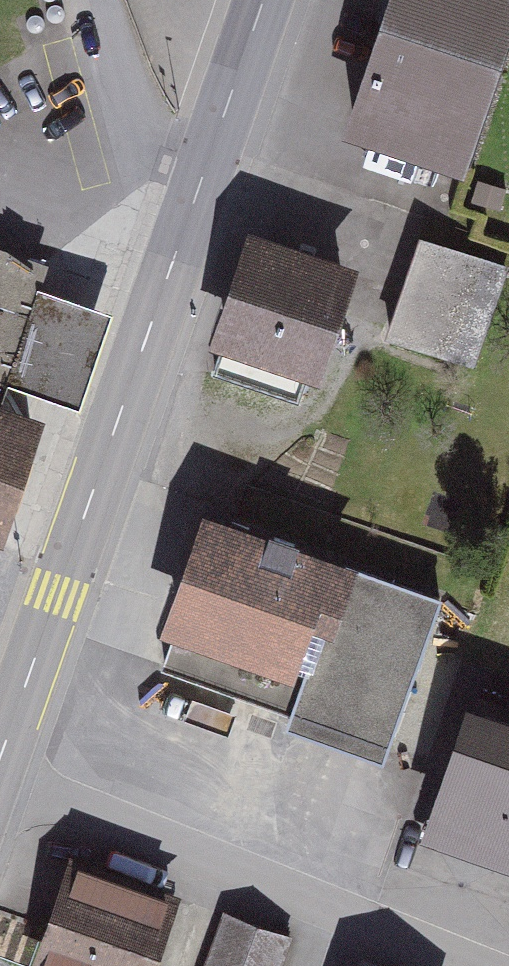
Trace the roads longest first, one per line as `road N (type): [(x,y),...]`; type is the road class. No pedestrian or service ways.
road 1 (secondary): [(0,755),(183,230)]
road 2 (residential): [(0,786),(470,965)]
road 3 (secondary): [(183,230),(262,0)]
road 4 (residential): [(183,230),(106,0)]

